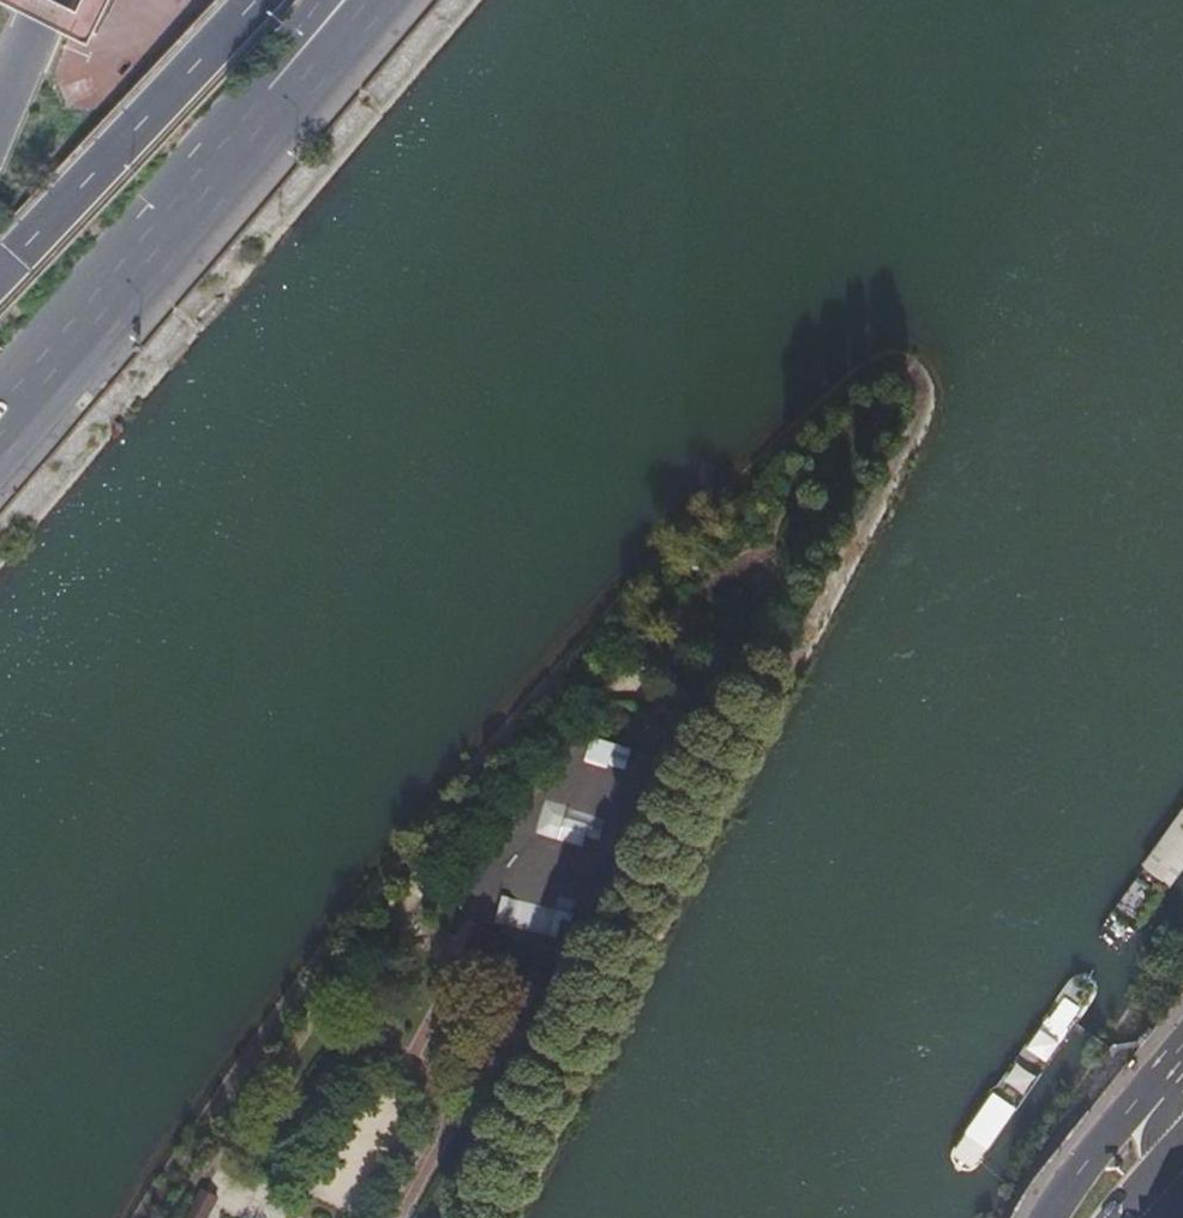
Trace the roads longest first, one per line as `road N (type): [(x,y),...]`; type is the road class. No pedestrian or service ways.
road 1 (primary): [(0,422),(273,97)]
road 2 (primary): [(248,0),(0,268)]
road 3 (primary): [(1174,1079),(1138,1099),(1049,1217)]
road 4 (primary): [(273,97),(362,0)]

